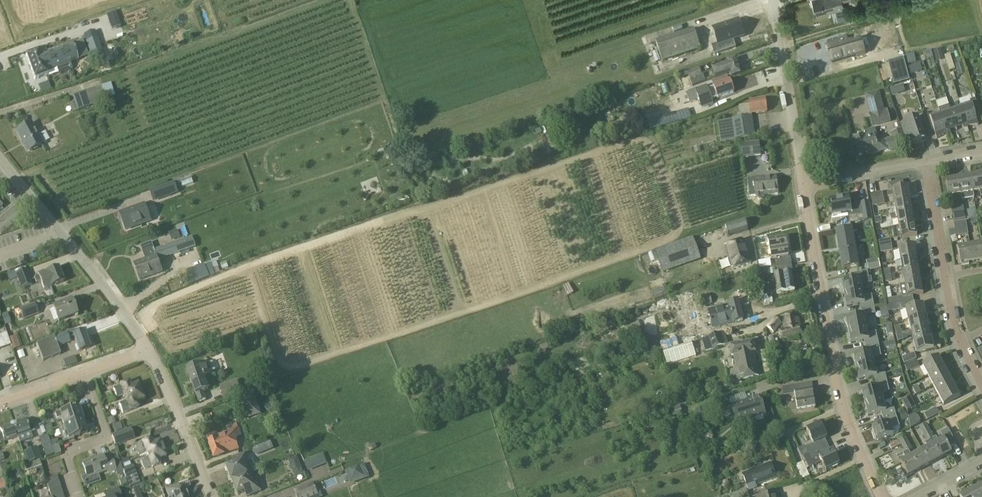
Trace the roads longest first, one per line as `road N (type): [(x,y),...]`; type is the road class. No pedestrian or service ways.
road 1 (residential): [(881,496),(843,405),(806,186)]
road 2 (residential): [(154,351),(0,156)]
road 3 (residential): [(806,186),(772,0)]
road 4 (residential): [(960,340),(927,163)]
road 5 (residential): [(211,496),(154,351)]
road 6 (residential): [(78,496),(67,454),(108,439),(86,374)]
road 7 (residential): [(927,163),(806,186)]

